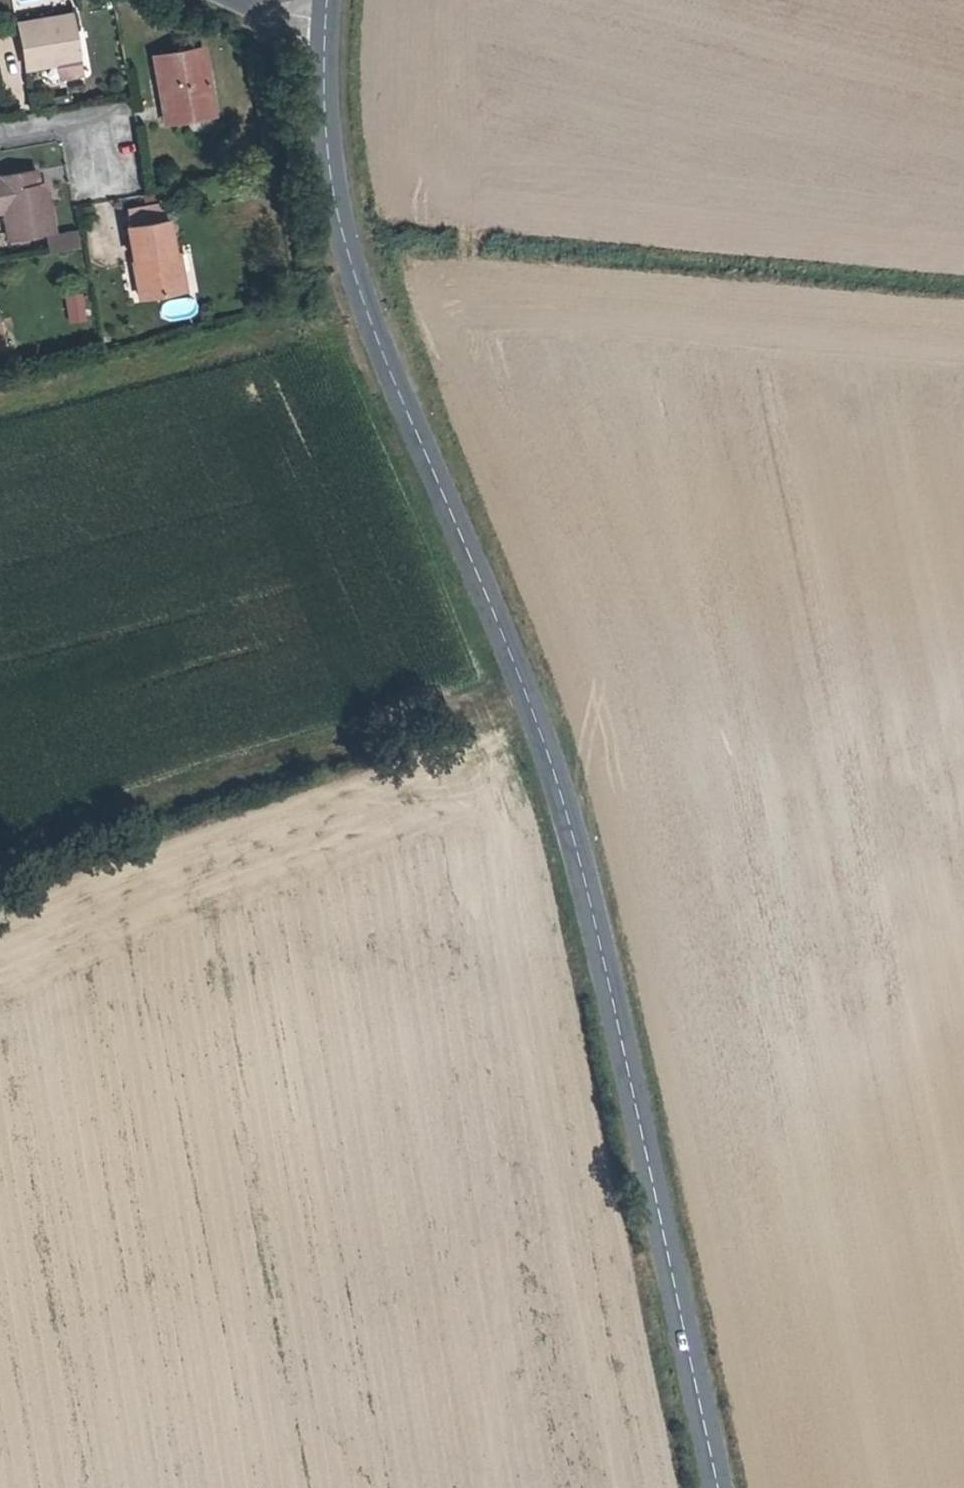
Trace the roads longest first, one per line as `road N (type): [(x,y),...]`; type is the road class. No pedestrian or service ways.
road 1 (tertiary): [(729,1487),(560,777),(365,299),(326,155),(326,17)]
road 2 (residential): [(100,169),(93,124),(0,139)]

